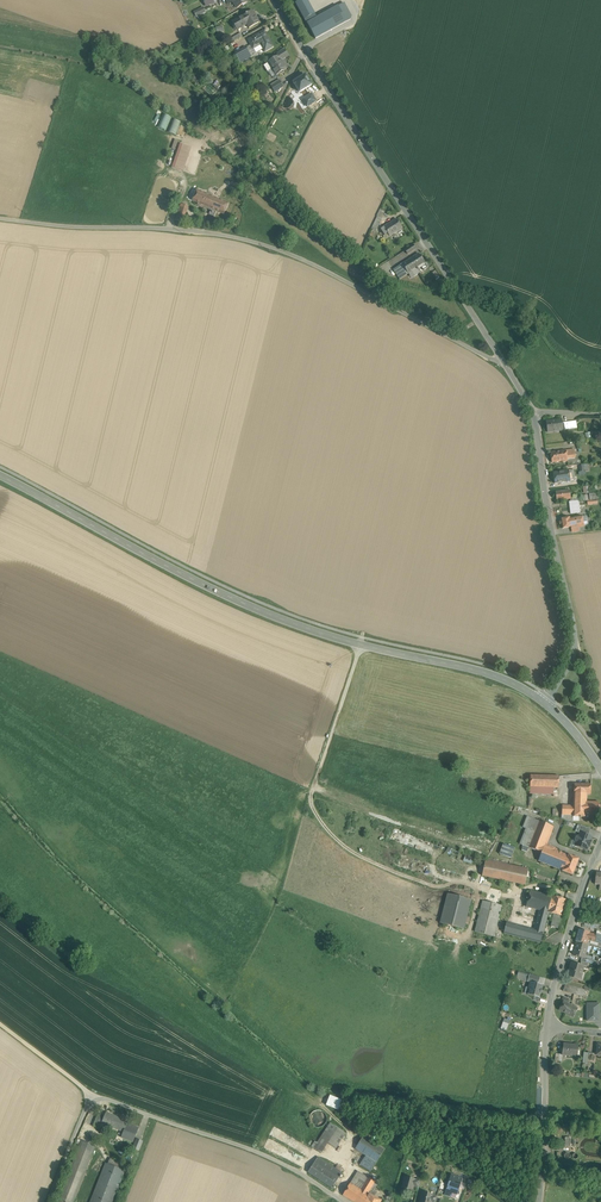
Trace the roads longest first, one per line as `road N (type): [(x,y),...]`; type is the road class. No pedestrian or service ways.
road 1 (tertiary): [(0,476),(278,618),(489,673),(543,702)]
road 2 (unclassified): [(0,219),(248,240),(509,368)]
road 3 (residential): [(274,0),(509,368)]
road 4 (track): [(344,1201),(261,1153),(91,1094),(46,1201)]
road 5 (residential): [(533,411),(546,514),(578,632),(573,657),(543,702)]
road 6 (tertiary): [(600,843),(547,1026)]
road 7 (residential): [(547,1026),(539,1193)]

